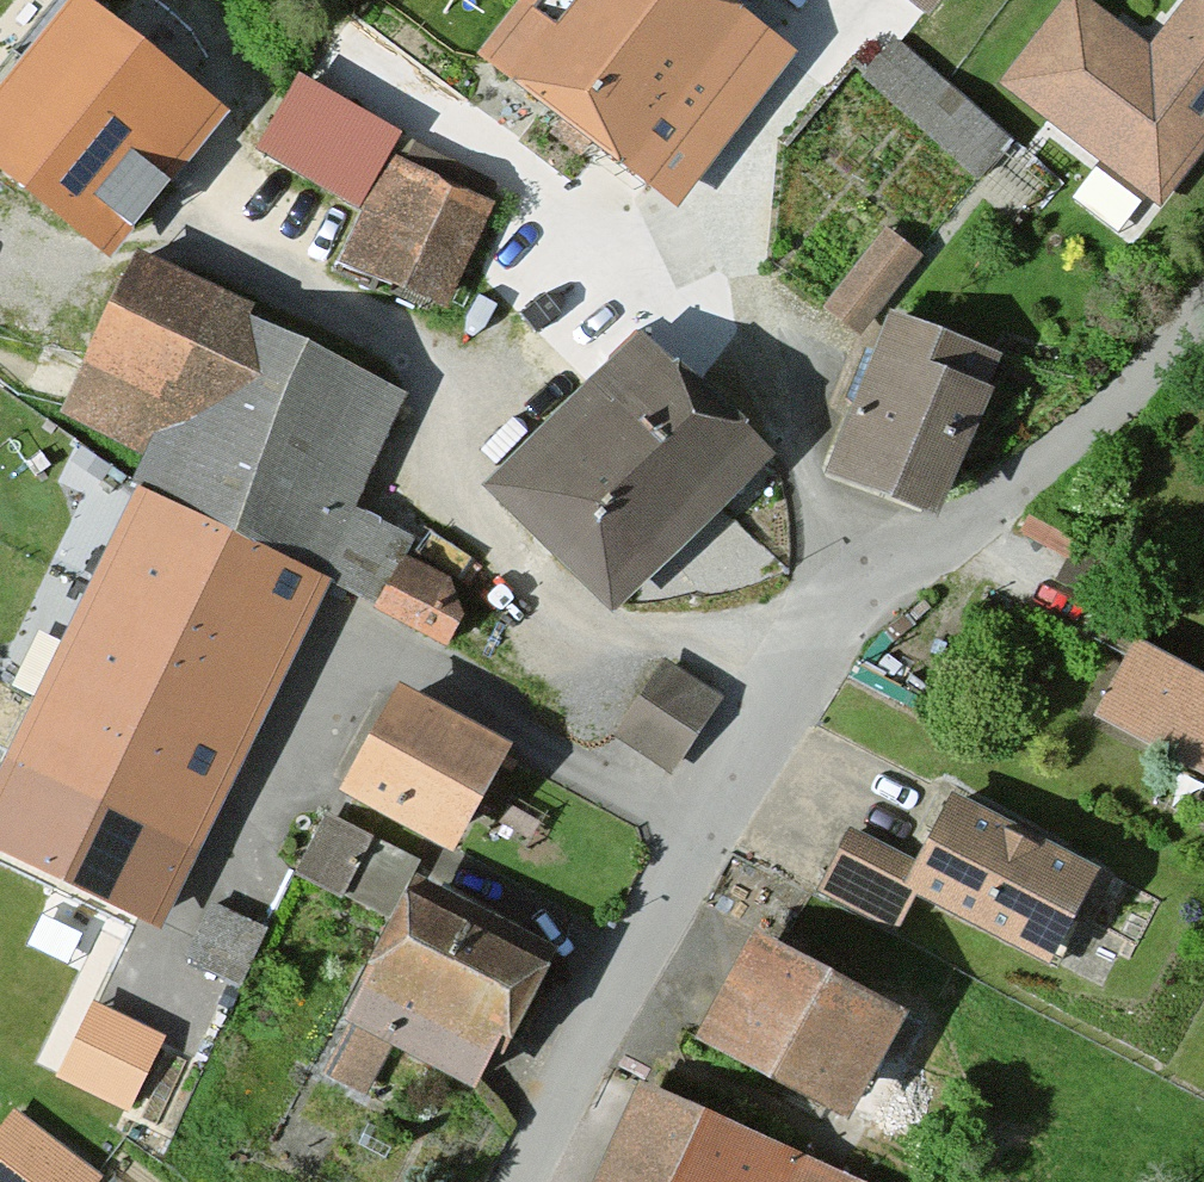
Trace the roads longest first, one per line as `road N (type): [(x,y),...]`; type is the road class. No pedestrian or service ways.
road 1 (unclassified): [(1203,310),(1130,397),(835,621),(753,750),(532,1181)]

